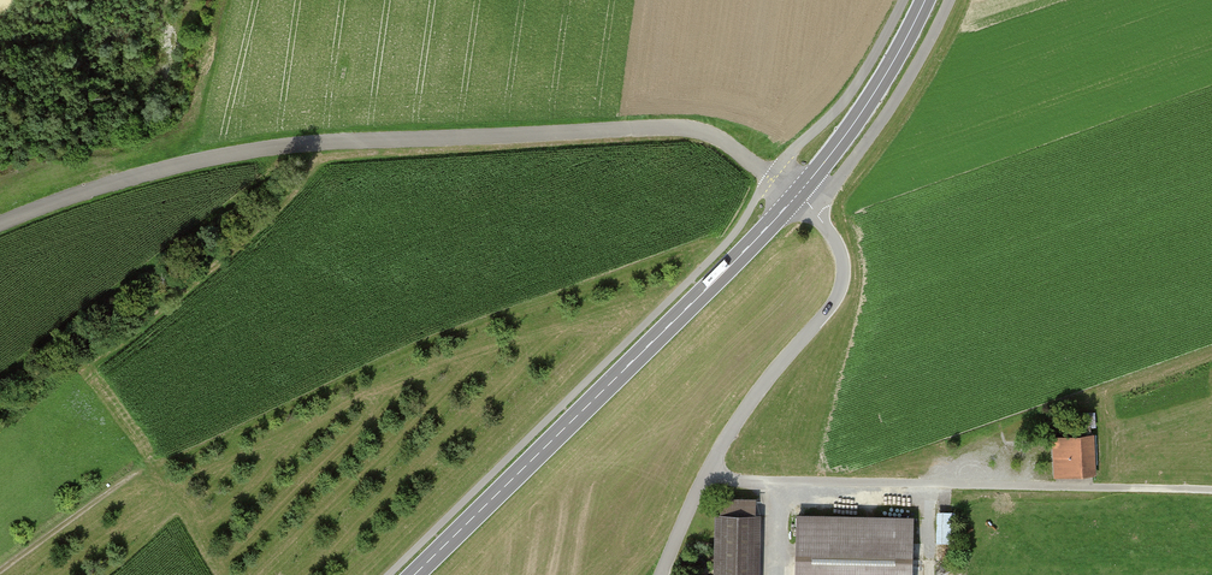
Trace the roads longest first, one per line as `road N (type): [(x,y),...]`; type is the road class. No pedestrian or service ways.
road 1 (unclassified): [(795,197),(725,142),(671,127),(305,143),(195,161),(0,223)]
road 2 (secondary): [(415,574),(795,197)]
road 3 (track): [(1211,491),(736,482),(709,472)]
road 4 (unclassified): [(663,574),(732,429),(841,289),(840,249),(813,211)]
road 5 (unclassified): [(813,211),(898,95),(950,0)]
road 6 (secondary): [(795,197),(861,112),(924,0)]
road 7 (track): [(0,572),(148,467)]
road 8 (track): [(227,574),(148,467)]

